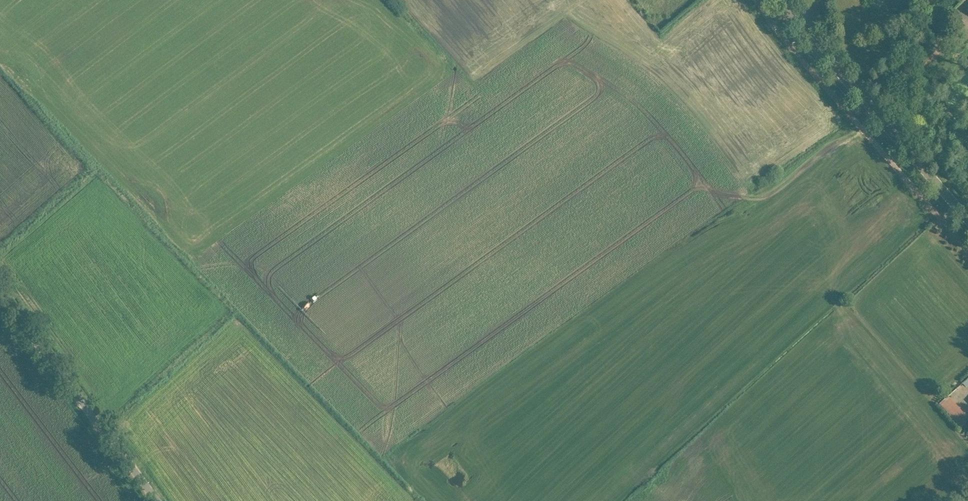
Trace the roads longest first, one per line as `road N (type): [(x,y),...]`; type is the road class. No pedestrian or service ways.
road 1 (tertiary): [(967,221),(776,0)]
road 2 (unclassified): [(151,500),(0,302)]

